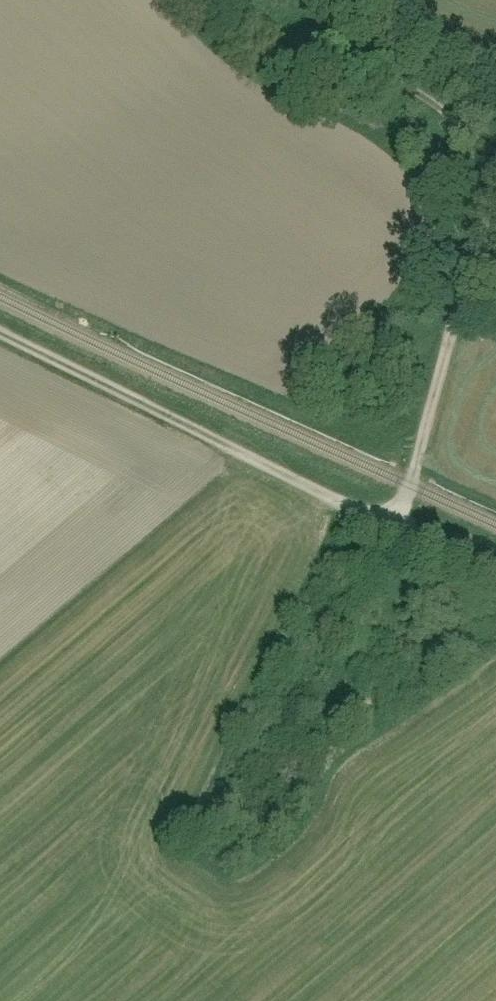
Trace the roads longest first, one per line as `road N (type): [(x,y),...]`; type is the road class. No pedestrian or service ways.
road 1 (track): [(61,1000),(392,529)]
road 2 (track): [(392,529),(0,336)]
road 3 (track): [(392,529),(415,478),(495,191)]
road 4 (track): [(246,0),(459,122),(495,191)]

